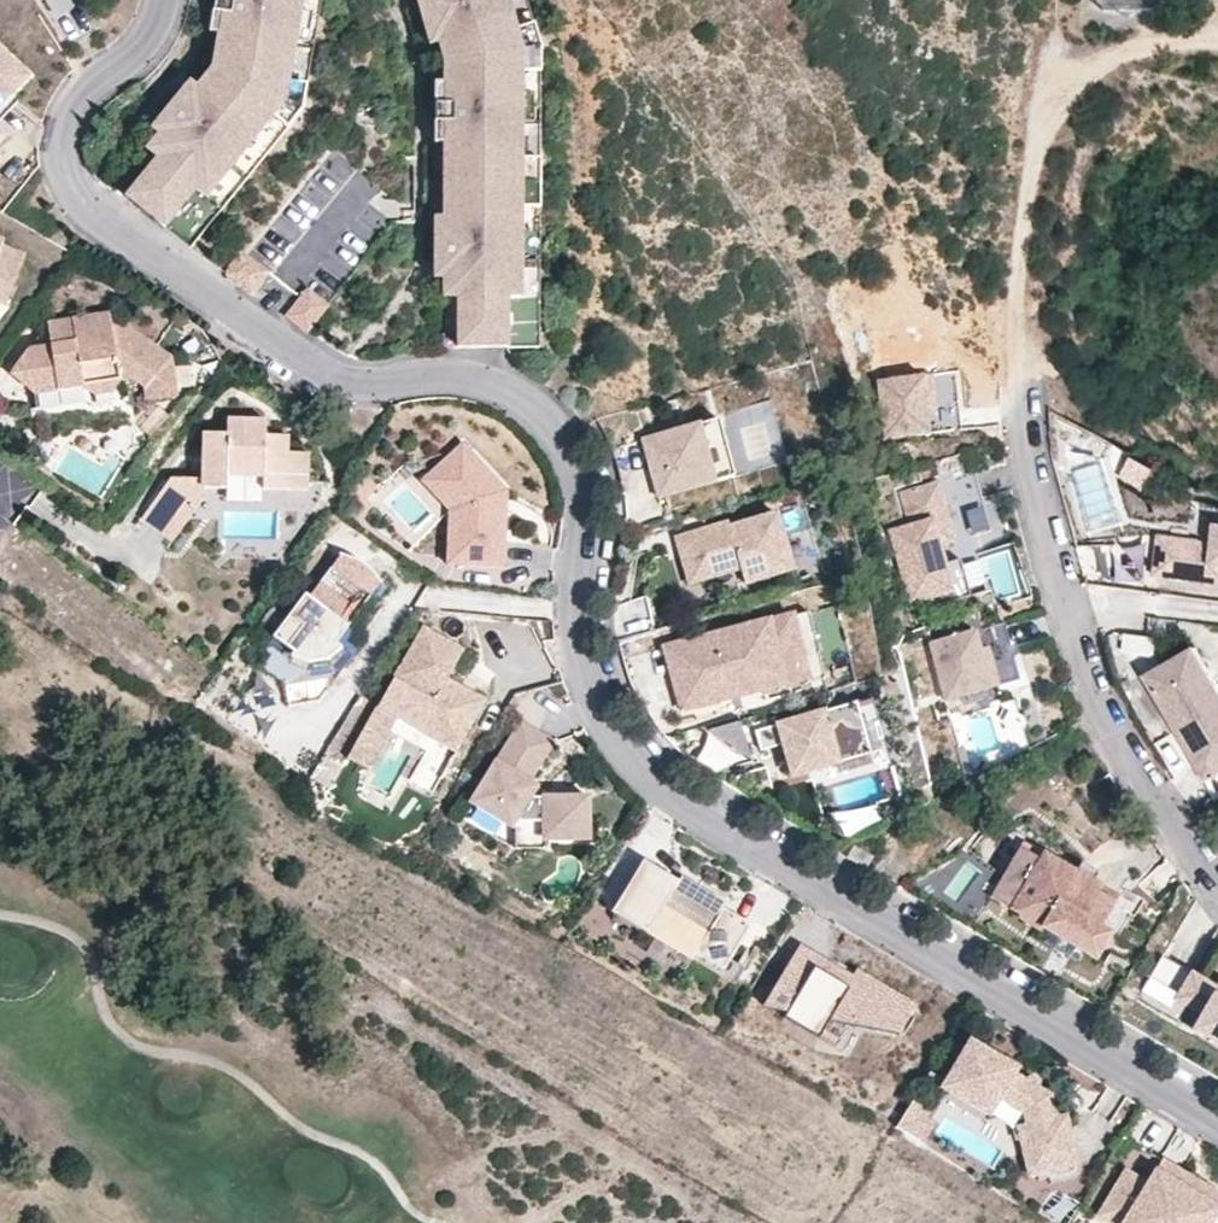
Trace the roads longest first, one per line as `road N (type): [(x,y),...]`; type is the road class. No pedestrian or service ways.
road 1 (residential): [(168,0),(144,47),(88,100),(66,140),(68,167),(92,199),(226,300),(343,373),(379,385),(485,382),(566,434),(586,498),(578,596),(583,658),(641,769),(799,880),(1217,1128)]
road 2 (residential): [(1217,884),(1138,780),(1099,704),(1031,456),(1029,372)]
road 3 (track): [(1029,372),(1025,263),(1053,113),(1092,66),(1149,47),(1217,44)]

